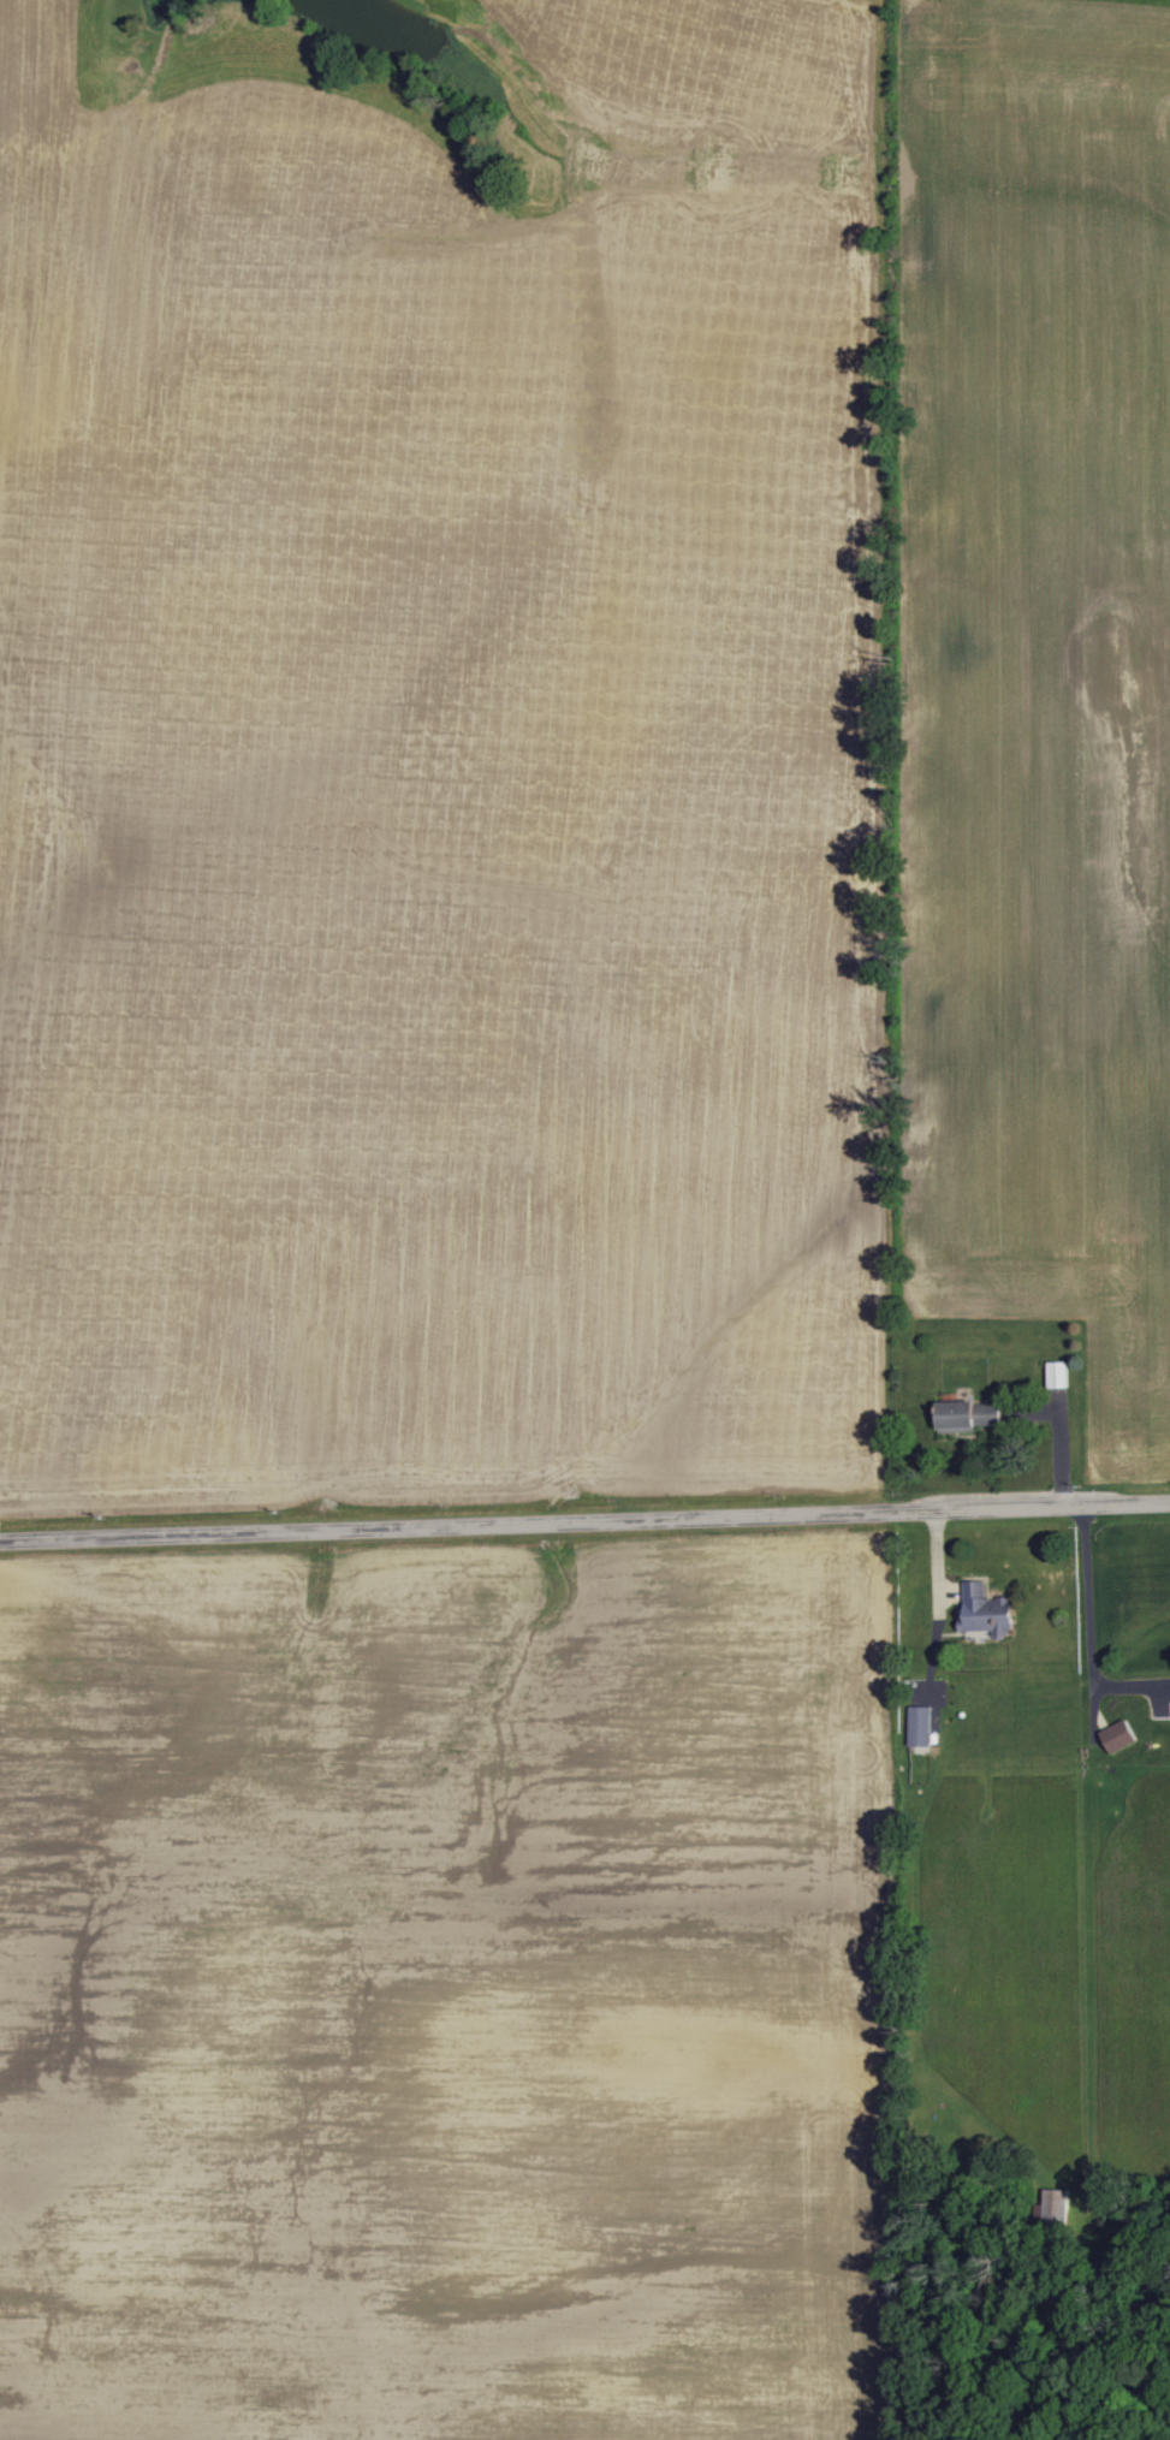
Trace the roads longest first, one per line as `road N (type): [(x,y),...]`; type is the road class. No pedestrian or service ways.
road 1 (tertiary): [(0,1544),(1169,1504)]

